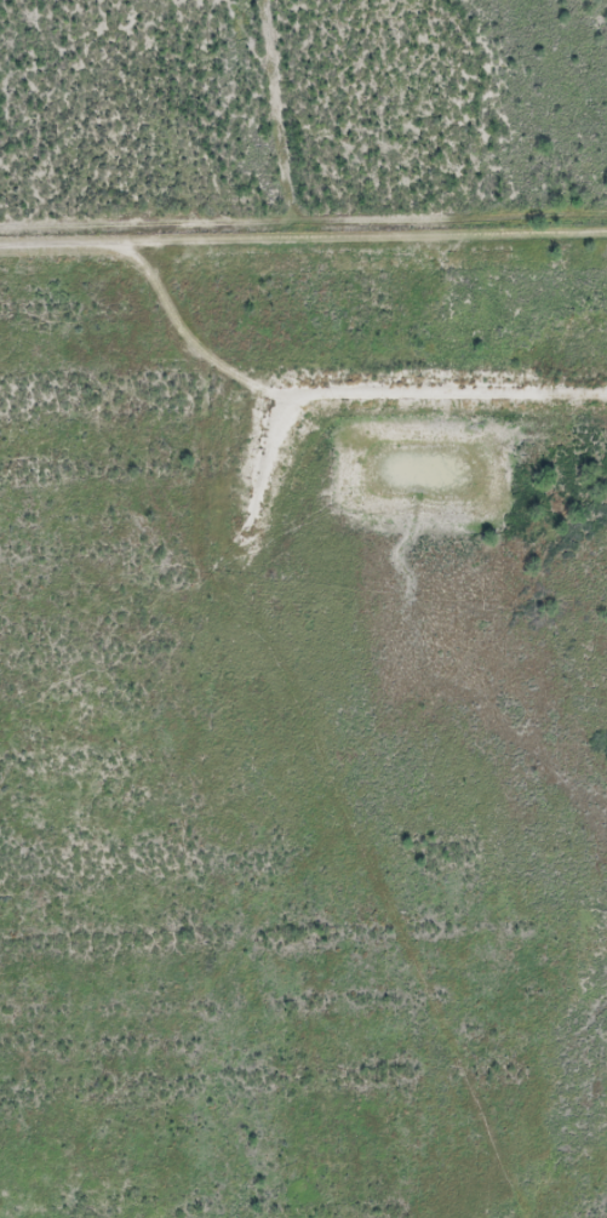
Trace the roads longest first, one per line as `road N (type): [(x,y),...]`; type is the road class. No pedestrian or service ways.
road 1 (residential): [(0,251),(606,236)]

